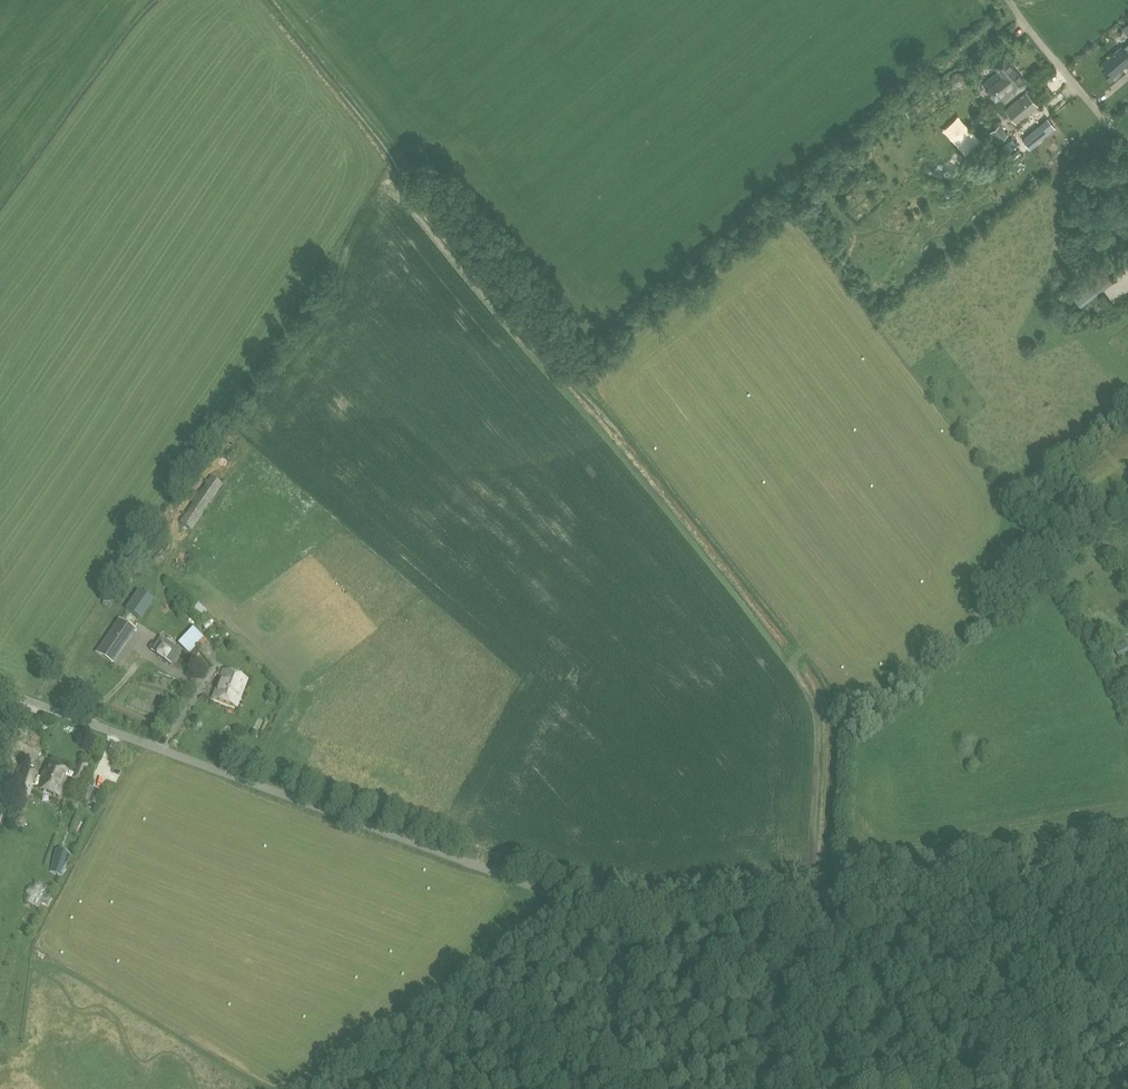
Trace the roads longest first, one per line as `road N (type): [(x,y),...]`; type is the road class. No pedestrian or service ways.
road 1 (unclassified): [(1127,860),(617,913),(0,691)]

